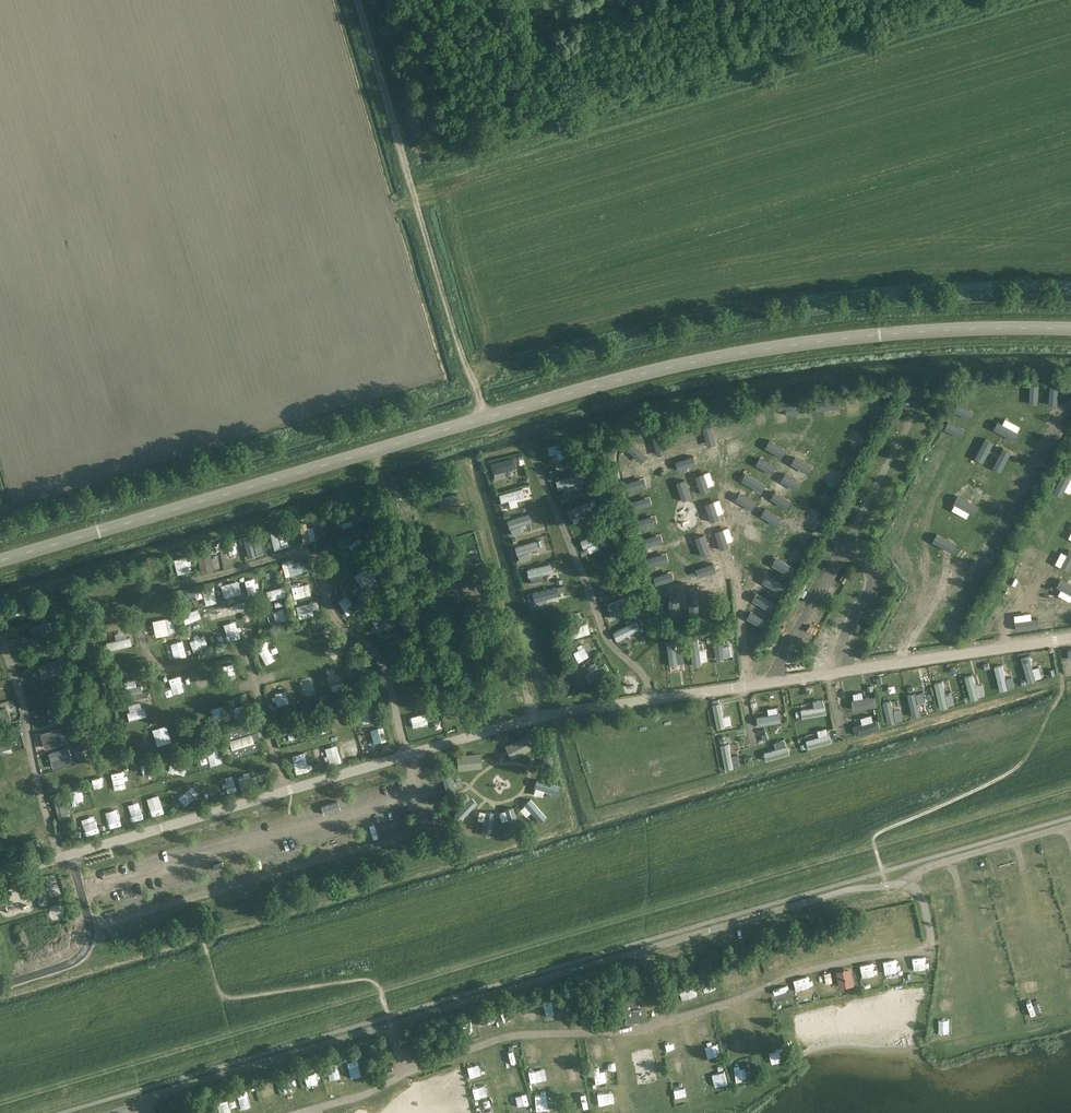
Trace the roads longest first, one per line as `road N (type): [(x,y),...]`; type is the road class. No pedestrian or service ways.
road 1 (unclassified): [(0,561),(635,374),(872,334),(1070,329)]

